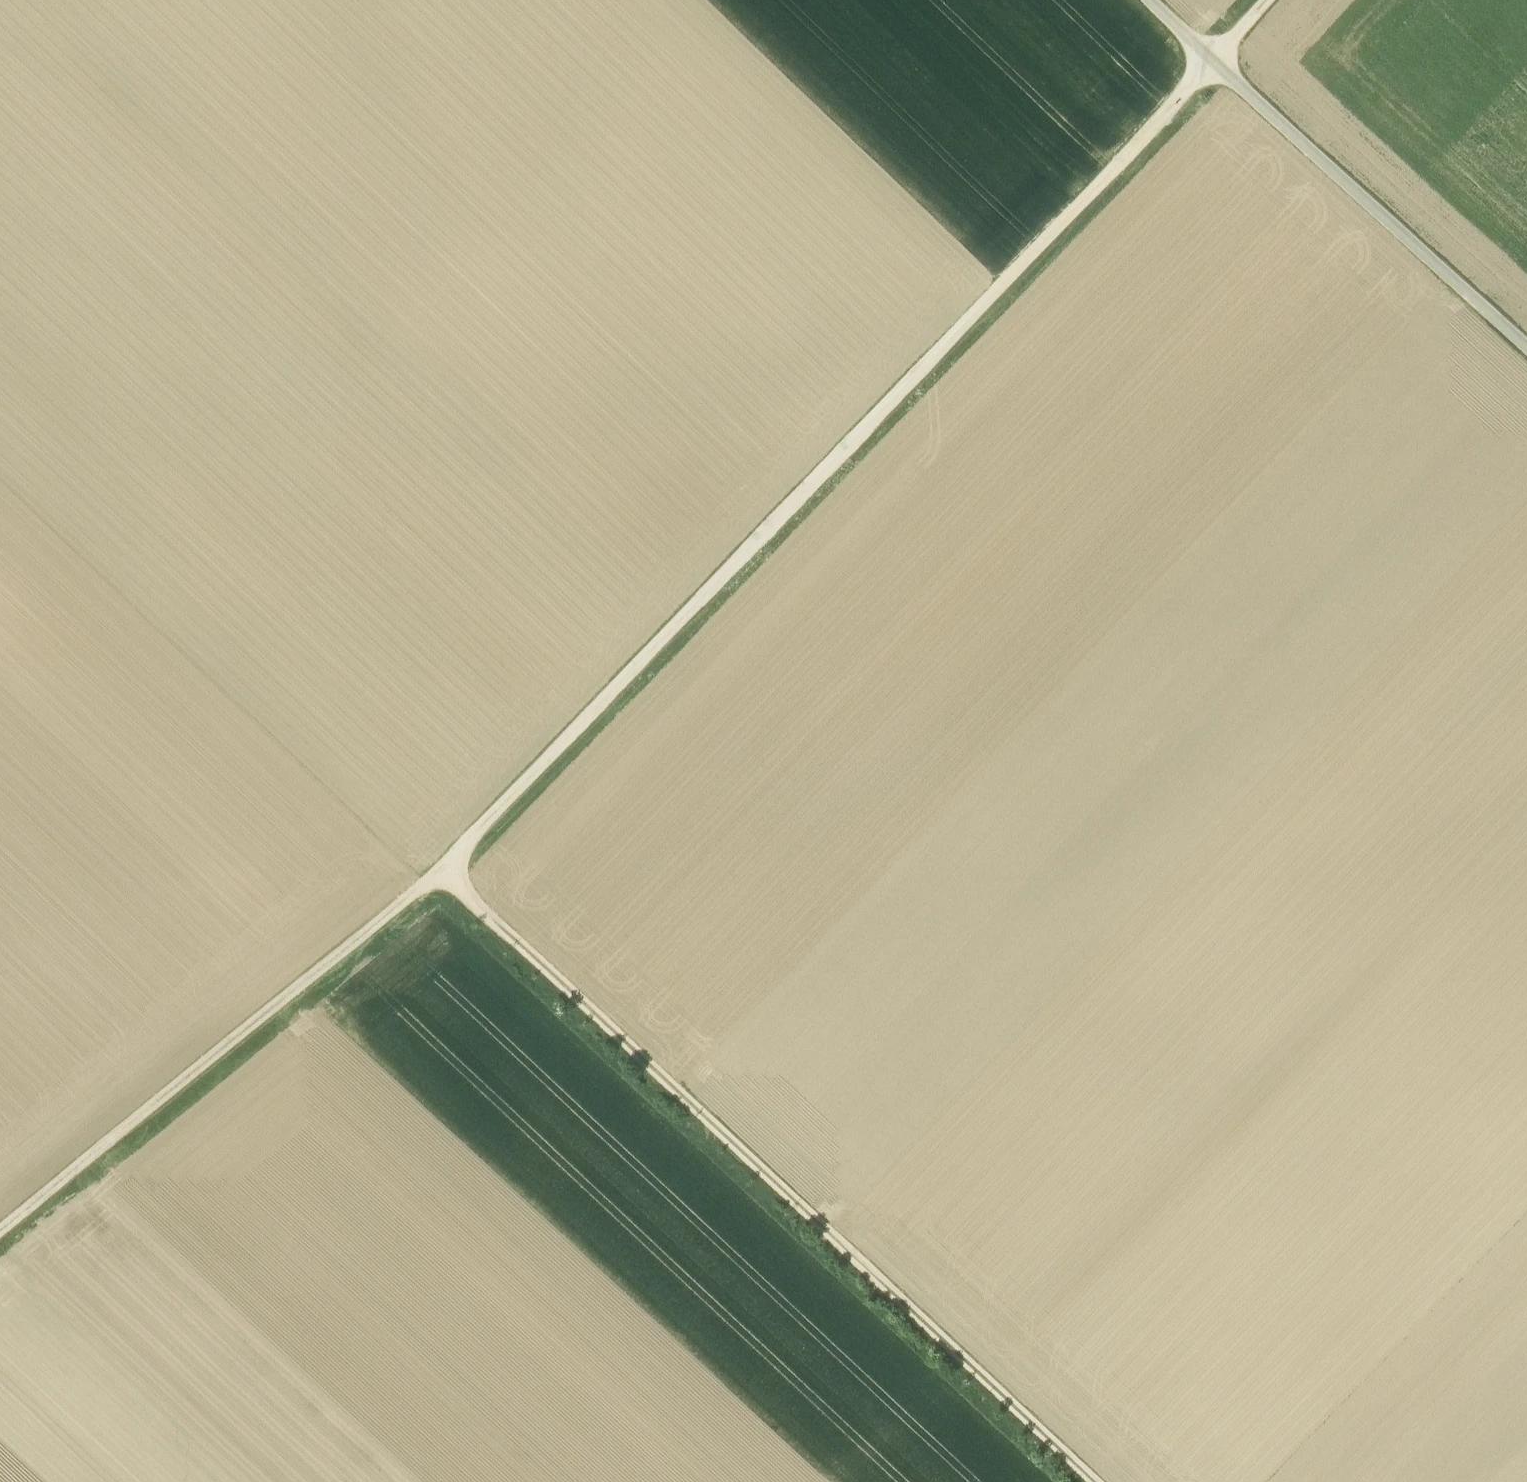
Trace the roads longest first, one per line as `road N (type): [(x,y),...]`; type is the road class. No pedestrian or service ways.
road 1 (track): [(441,868),(1212,61)]
road 2 (track): [(441,868),(1095,1481)]
road 3 (track): [(441,868),(0,1228)]
road 4 (unclassified): [(1526,348),(1148,0)]

